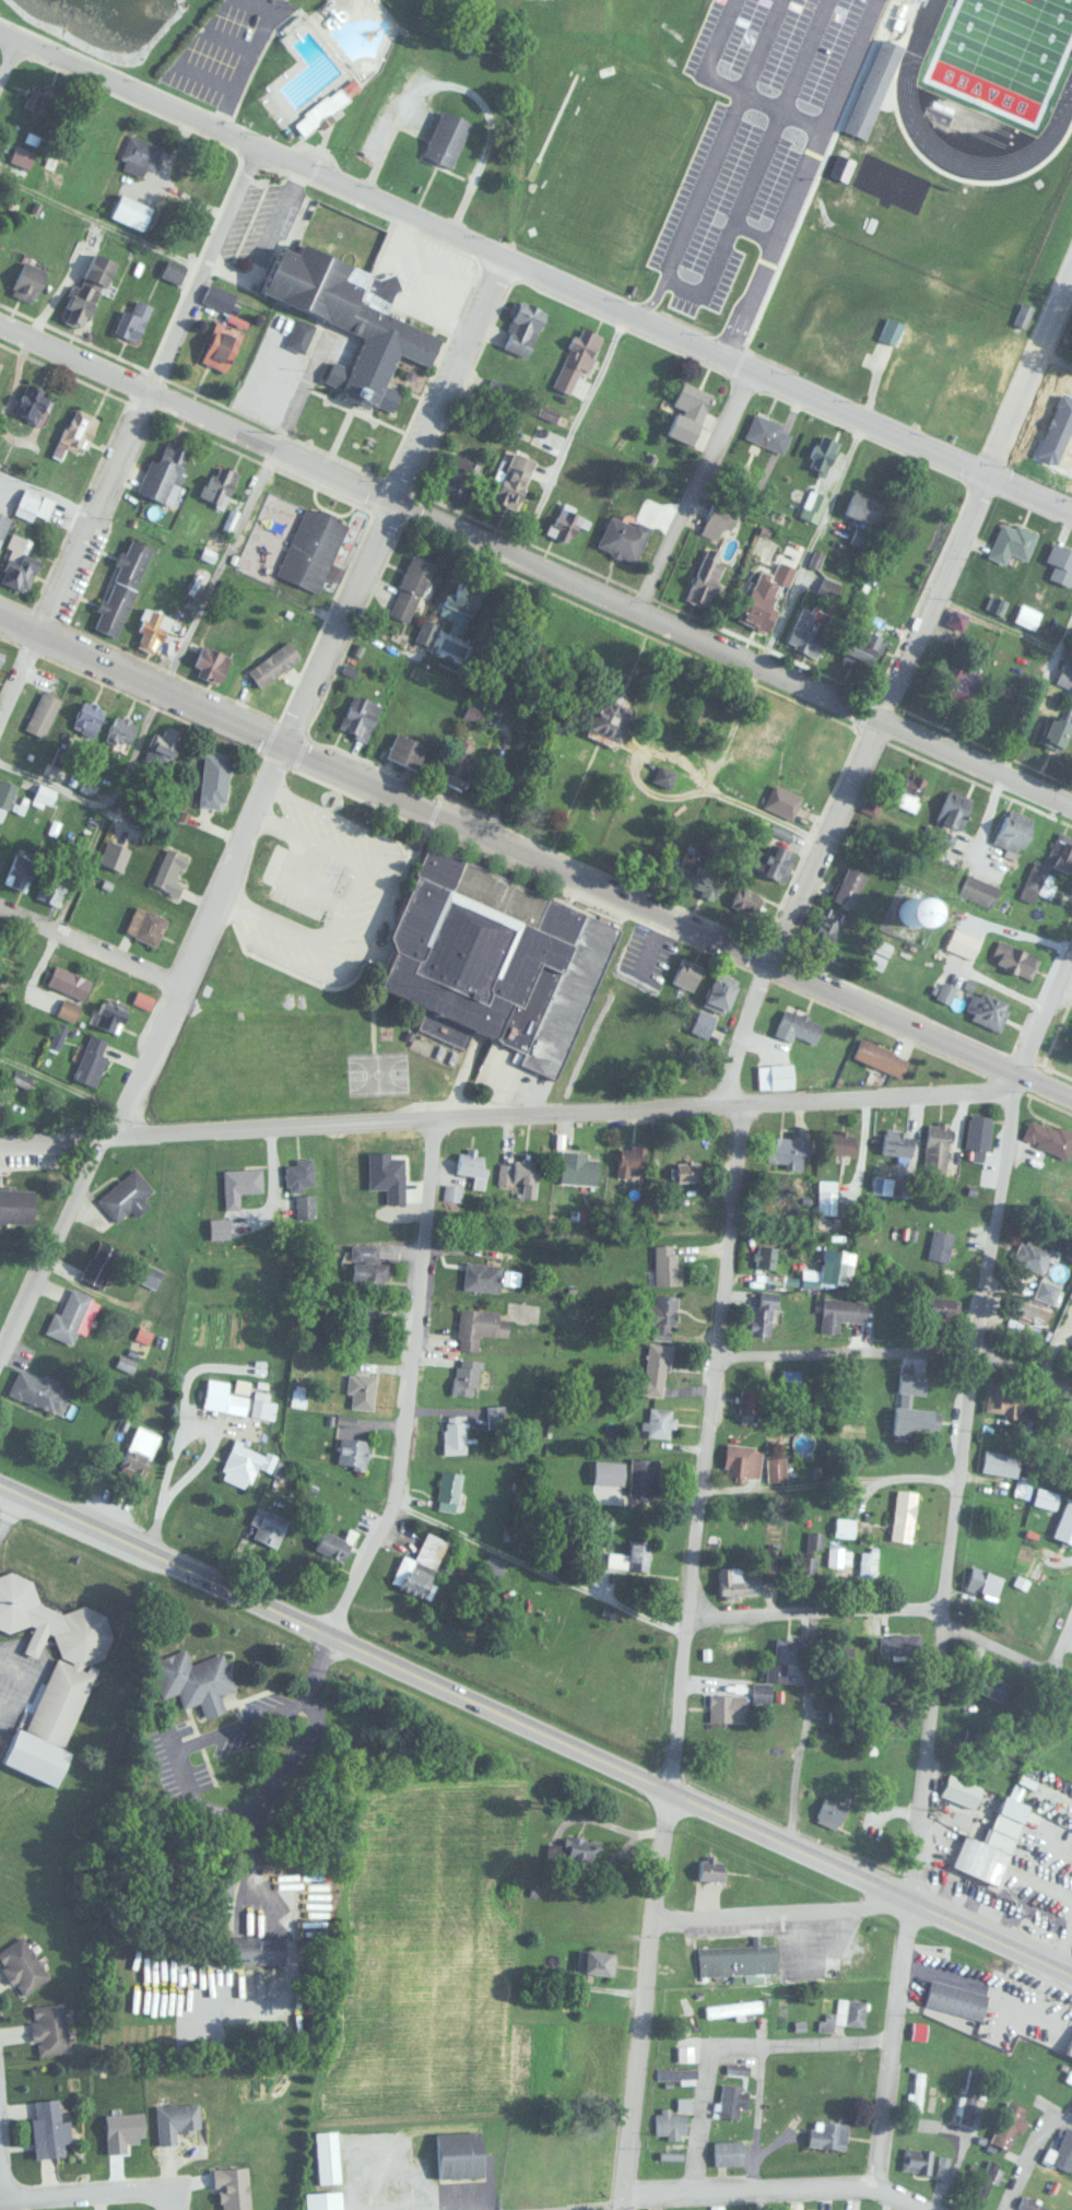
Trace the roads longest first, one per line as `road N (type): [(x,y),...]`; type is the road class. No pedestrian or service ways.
road 1 (residential): [(1071,520),(0,32)]
road 2 (residential): [(1071,805),(0,332)]
road 3 (residential): [(1071,1098),(0,625)]
road 4 (residential): [(622,2209),(740,1183),(731,1108)]
road 5 (residential): [(876,2186),(915,1902),(999,1093)]
road 6 (residential): [(0,1144),(999,1093)]
road 7 (residential): [(768,967),(975,509),(1071,267)]
road 8 (primary): [(667,1792),(0,1487)]
road 9 (residential): [(0,1360),(140,1080),(284,750)]
road 10 (residential): [(40,642),(244,145)]
road 11 (residential): [(284,750),(500,261)]
road 12 (residential): [(331,1635),(390,1513),(424,1122)]
road 13 (primary): [(1071,1976),(667,1792)]
road 14 (residential): [(1071,1396),(936,1350),(718,1355)]
road 15 (residential): [(928,2209),(876,2186),(625,2188)]
road 16 (residential): [(221,1884),(331,1635)]
road 17 (residential): [(644,621),(750,375)]
road 18 (residential): [(940,1611),(709,1619),(682,1634)]
road 19 (residential): [(638,2060),(898,2044)]
road 20 (residential): [(653,1915),(872,1904),(884,1889)]
road 21 (residential): [(180,987),(0,915)]
road 22 (residential): [(0,2198),(177,2193)]
road 23 (residential): [(1010,1073),(1071,932)]
road 24 (residential): [(731,1108),(743,1024),(768,967)]
road 25 (residential): [(1071,1689),(938,1633)]

